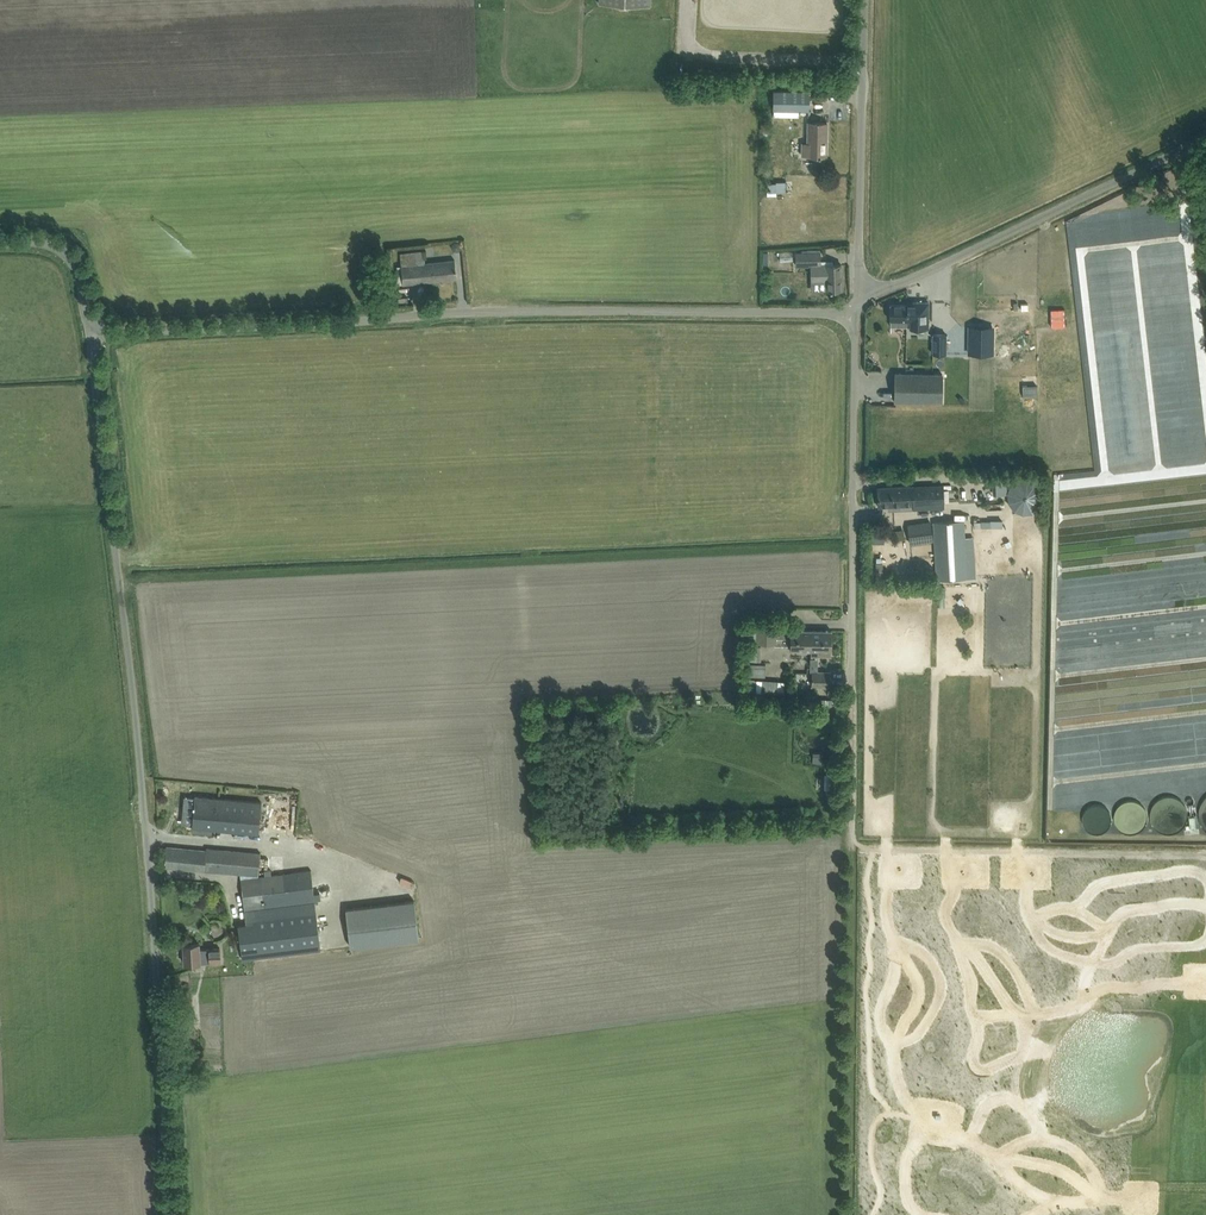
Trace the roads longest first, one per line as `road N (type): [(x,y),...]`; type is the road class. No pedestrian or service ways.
road 1 (unclassified): [(172,1214),(143,793),(90,336)]
road 2 (unclassified): [(90,336),(460,312),(855,315)]
road 3 (track): [(851,682),(836,1214)]
road 4 (unclassified): [(862,298),(1205,138)]
road 5 (unclassified): [(851,682),(855,315)]
road 6 (unclassified): [(863,0),(862,298)]
road 7 (unclassified): [(90,336),(71,259),(33,242),(0,244)]

